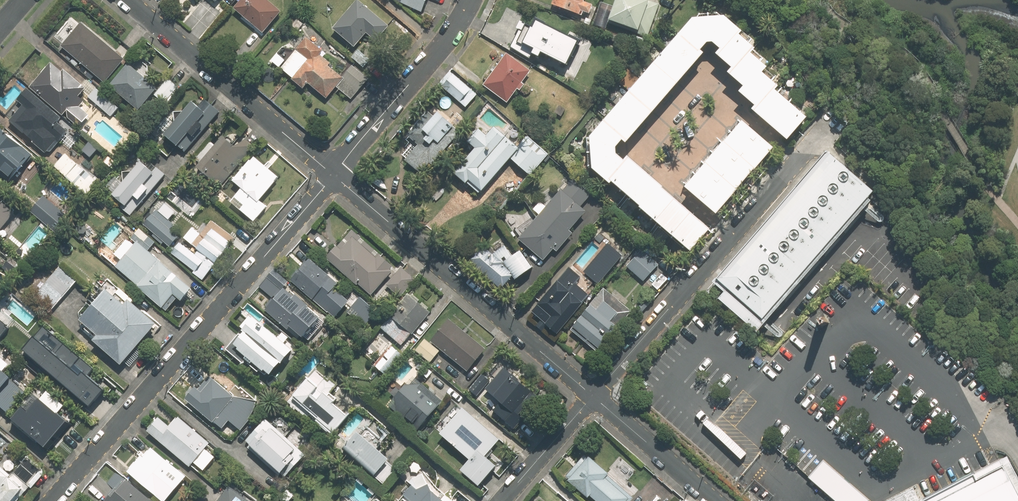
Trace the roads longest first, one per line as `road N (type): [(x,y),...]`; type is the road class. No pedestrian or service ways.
road 1 (residential): [(334,175),(52,500)]
road 2 (residential): [(593,396),(826,125)]
road 3 (residential): [(593,396),(334,175)]
road 4 (residential): [(334,175),(124,0)]
road 5 (residential): [(472,0),(443,46),(334,175)]
road 6 (residential): [(715,500),(593,396)]
road 7 (residential): [(502,500),(593,396)]

